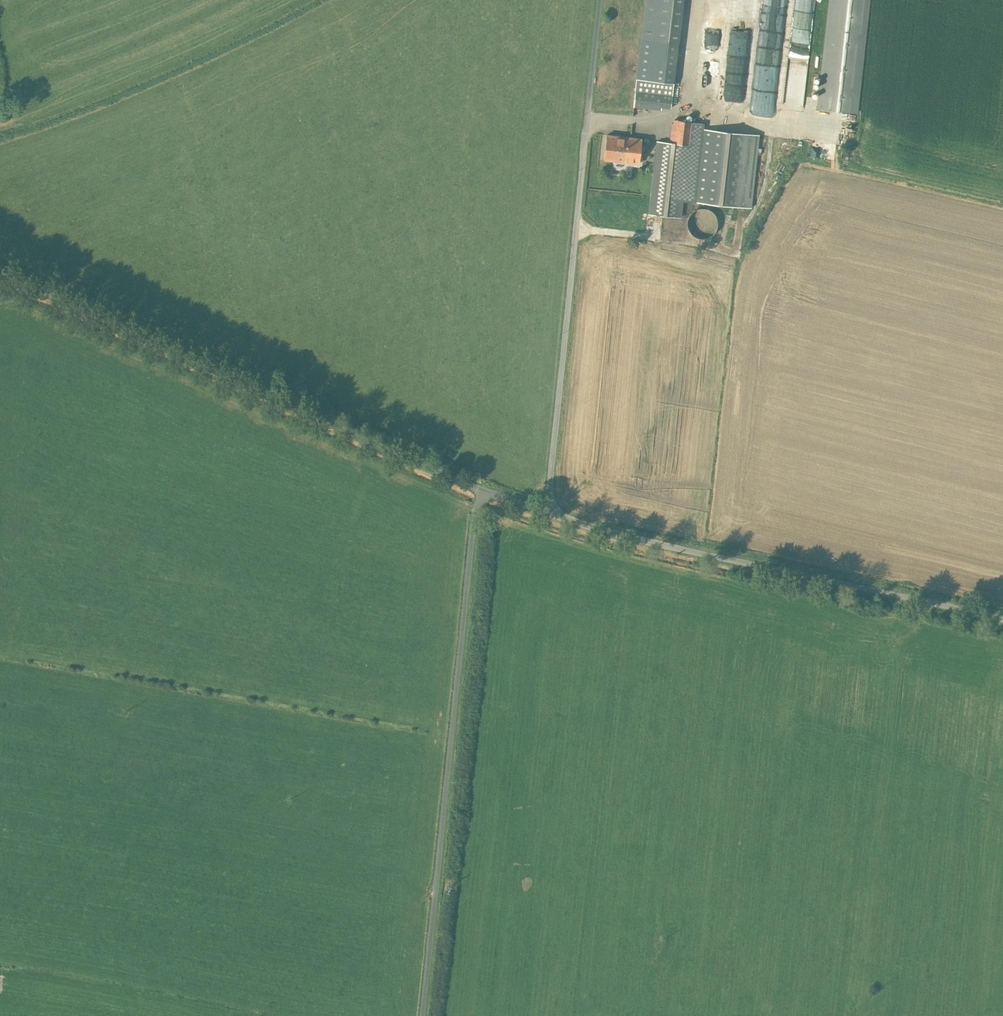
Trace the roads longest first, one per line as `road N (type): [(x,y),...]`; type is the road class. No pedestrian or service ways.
road 1 (unclassified): [(0,270),(482,490)]
road 2 (unclassified): [(426,1015),(482,490)]
road 3 (residential): [(544,512),(600,0)]
road 4 (unclassified): [(544,512),(1002,618)]

